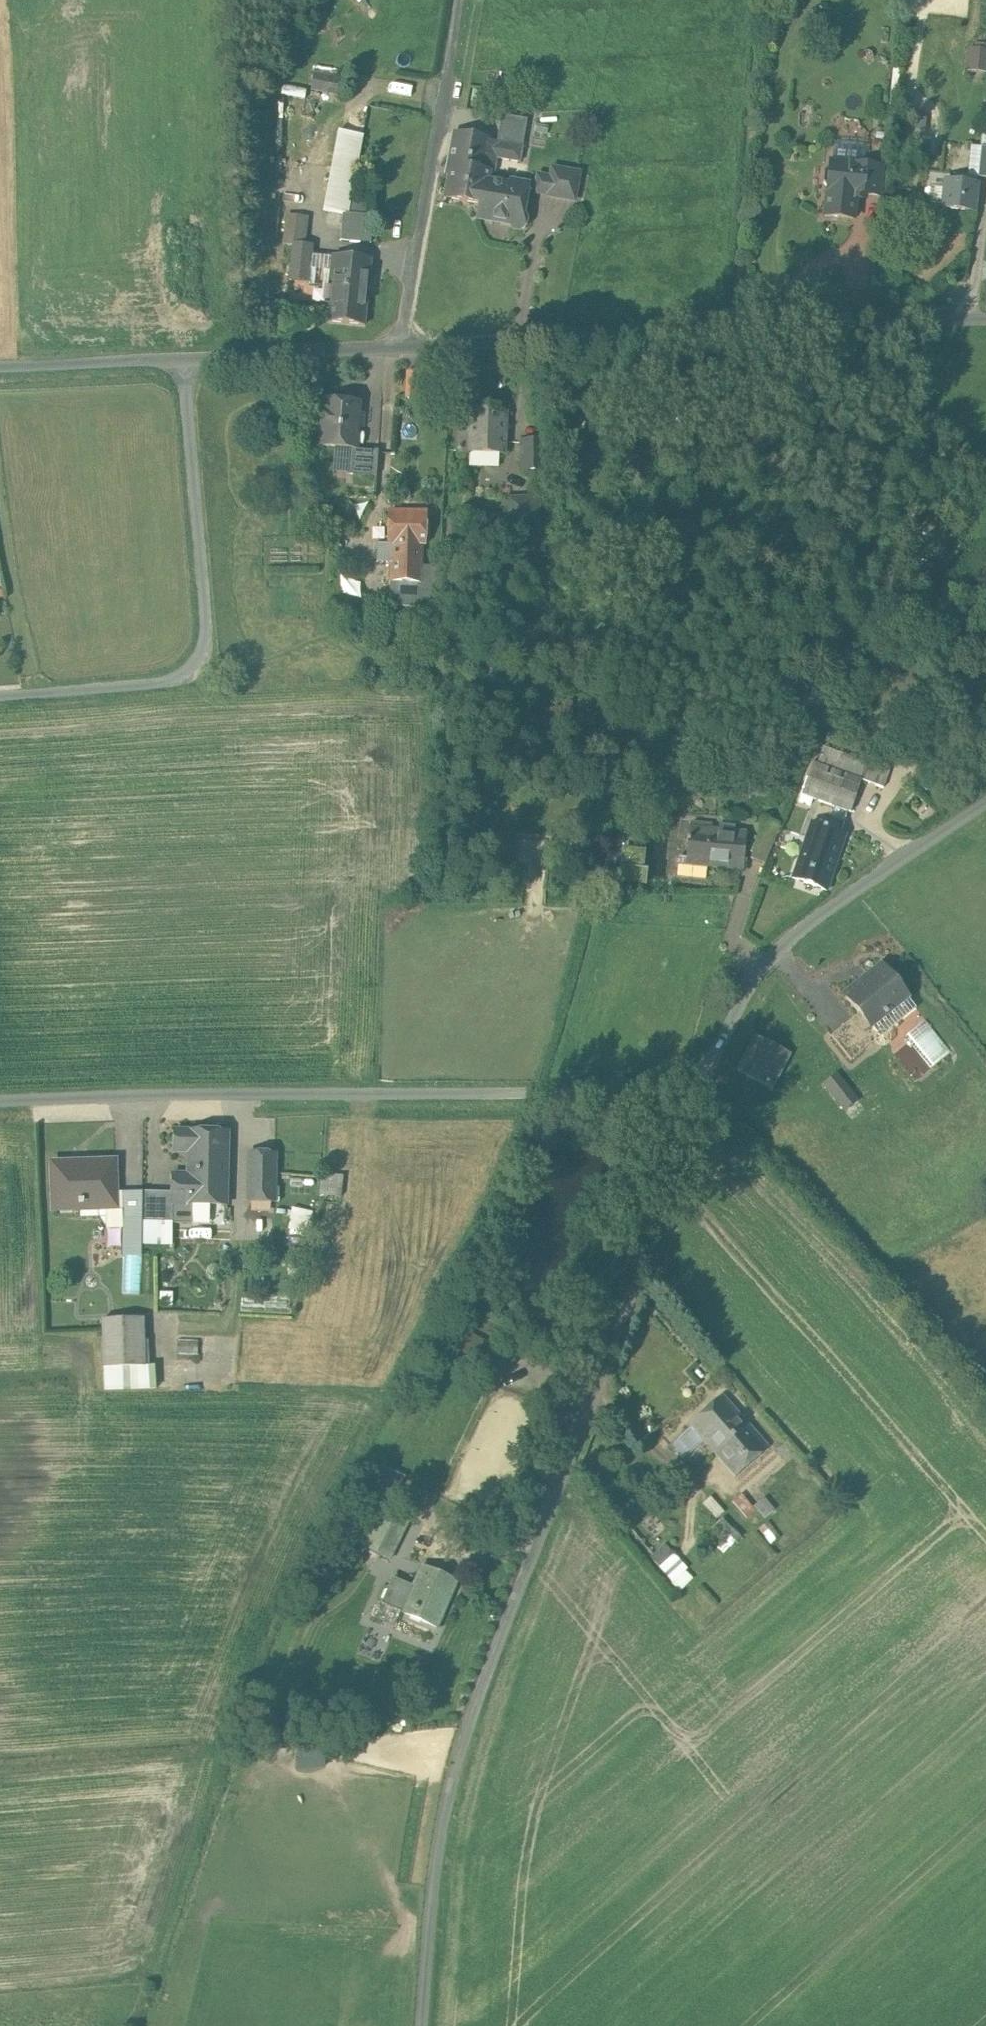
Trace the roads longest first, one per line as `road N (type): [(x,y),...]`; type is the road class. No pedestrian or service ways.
road 1 (unclassified): [(414,2025),(439,1798),(643,1261),(696,1094)]
road 2 (unclassified): [(0,1105),(295,1093),(696,1094)]
road 3 (unclassified): [(401,347),(985,323)]
road 4 (residential): [(182,358),(205,619),(198,660),(157,683),(0,695)]
road 5 (unclassified): [(696,1094),(744,980),(809,922),(985,802)]
road 6 (residential): [(401,347),(463,0)]
road 7 (unclassified): [(182,358),(401,347)]
road 8 (unclassified): [(0,367),(182,358)]

